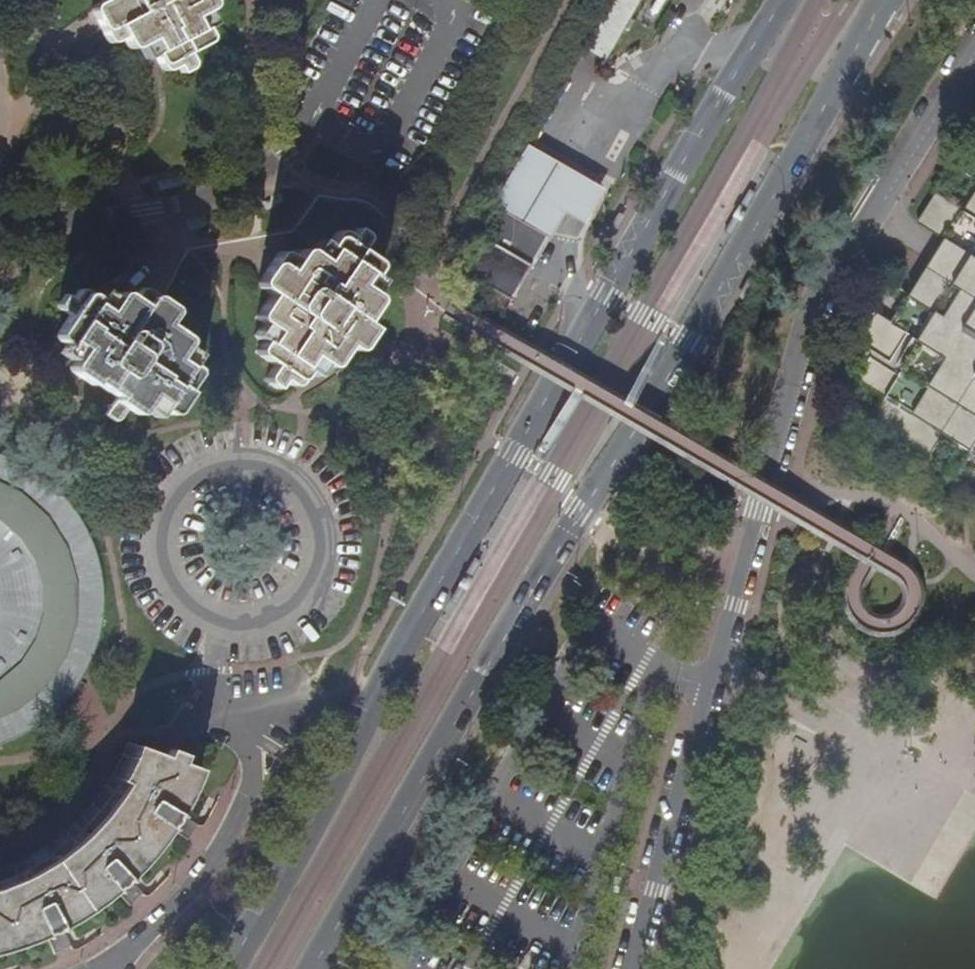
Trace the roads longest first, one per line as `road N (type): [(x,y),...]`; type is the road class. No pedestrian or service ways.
road 1 (primary): [(313,968),(685,350),(883,0)]
road 2 (primary): [(782,0),(401,649),(226,968)]
road 3 (residential): [(974,55),(821,299),(632,968)]
road 4 (residential): [(374,0),(310,121),(256,175),(146,210),(0,219)]

